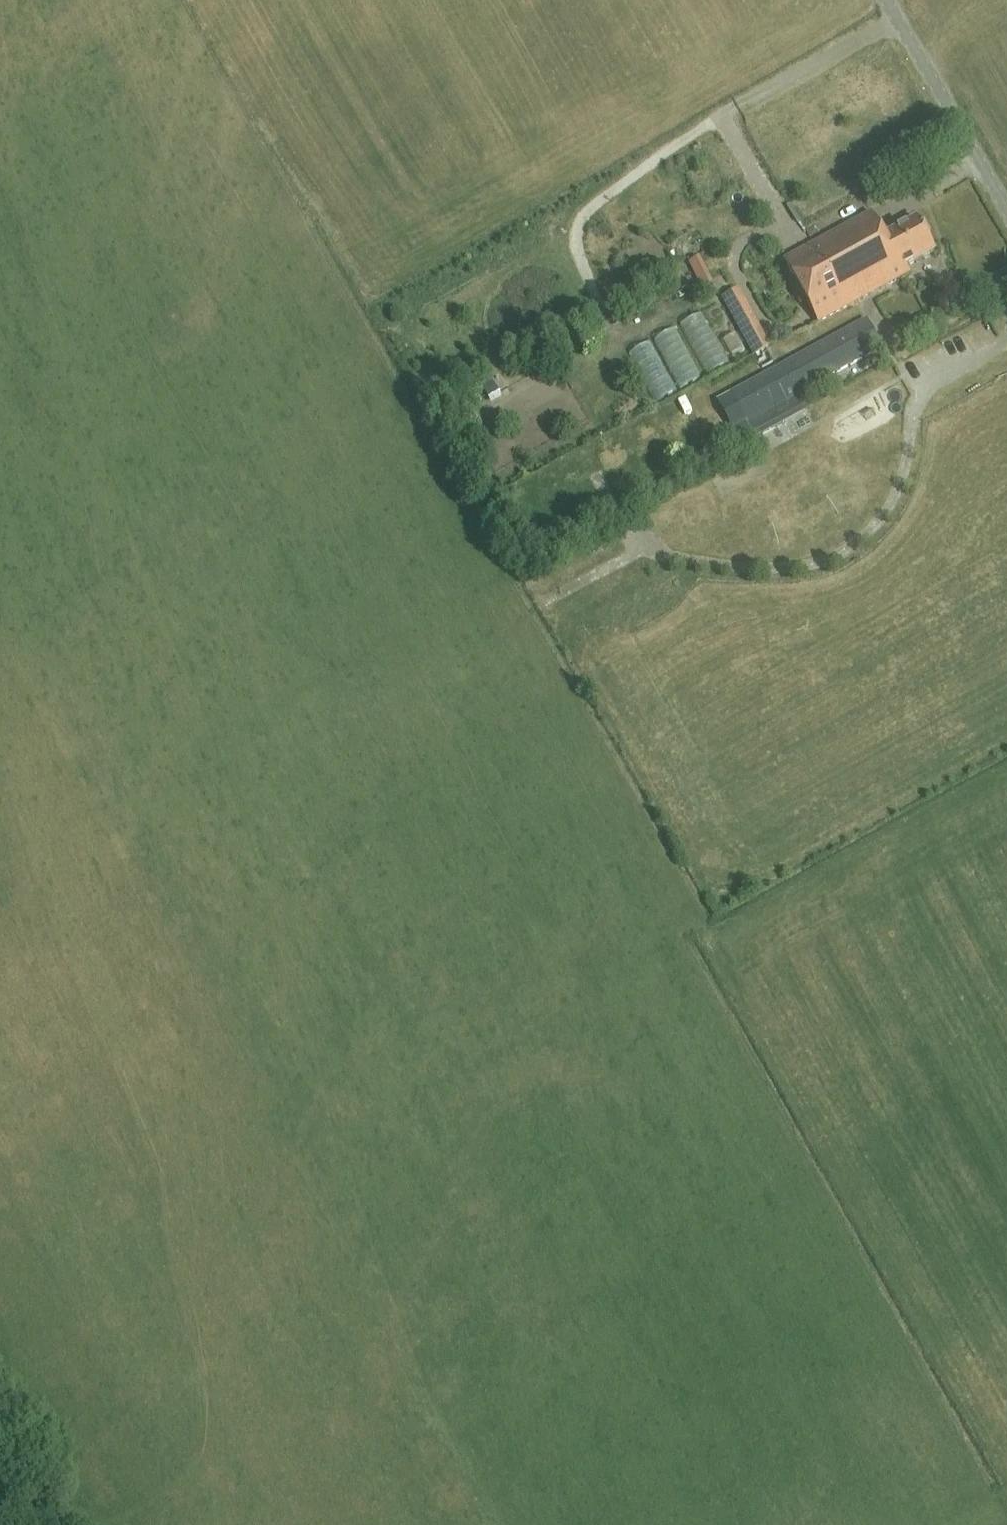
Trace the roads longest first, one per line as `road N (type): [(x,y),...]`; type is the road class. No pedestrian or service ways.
road 1 (unclassified): [(1006,208),(888,0)]

